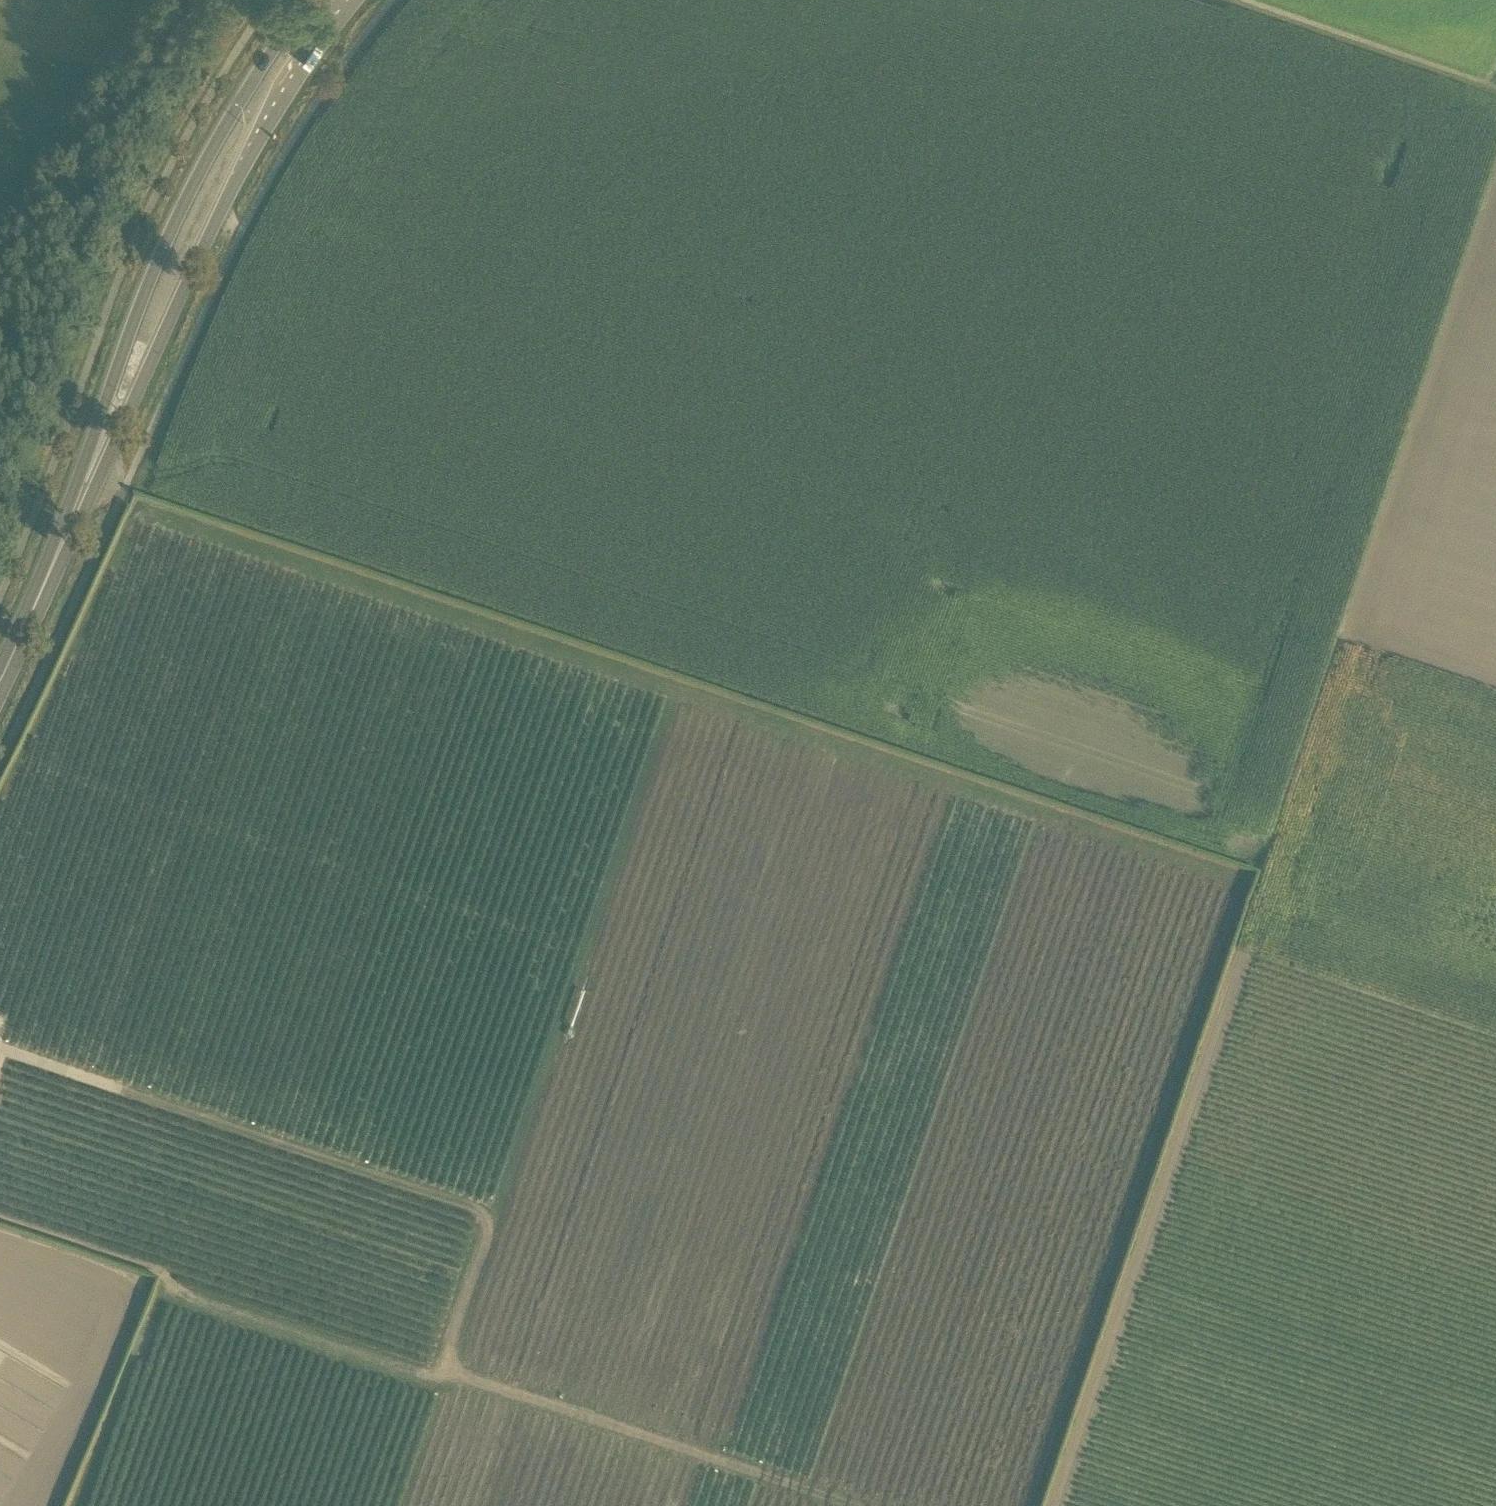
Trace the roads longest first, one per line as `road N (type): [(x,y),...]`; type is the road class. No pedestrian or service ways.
road 1 (primary): [(81,494),(257,145),(355,0)]
road 2 (primary): [(311,0),(242,96),(167,237),(81,494)]
road 3 (primary): [(0,671),(81,494)]

